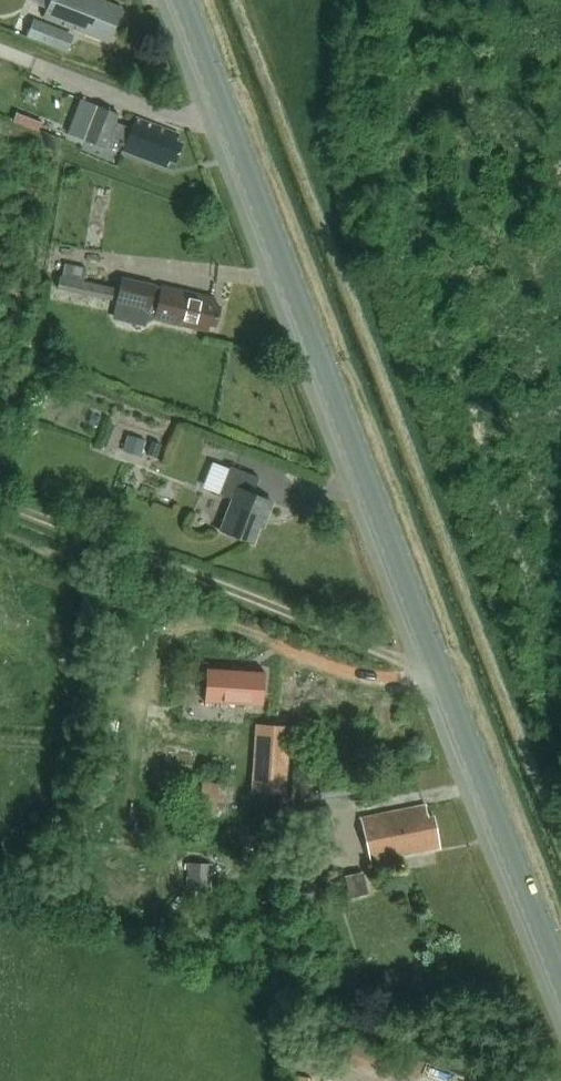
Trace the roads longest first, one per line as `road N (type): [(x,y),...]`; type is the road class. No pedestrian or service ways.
road 1 (tertiary): [(560,967),(186,0)]
road 2 (track): [(446,674),(0,502)]

